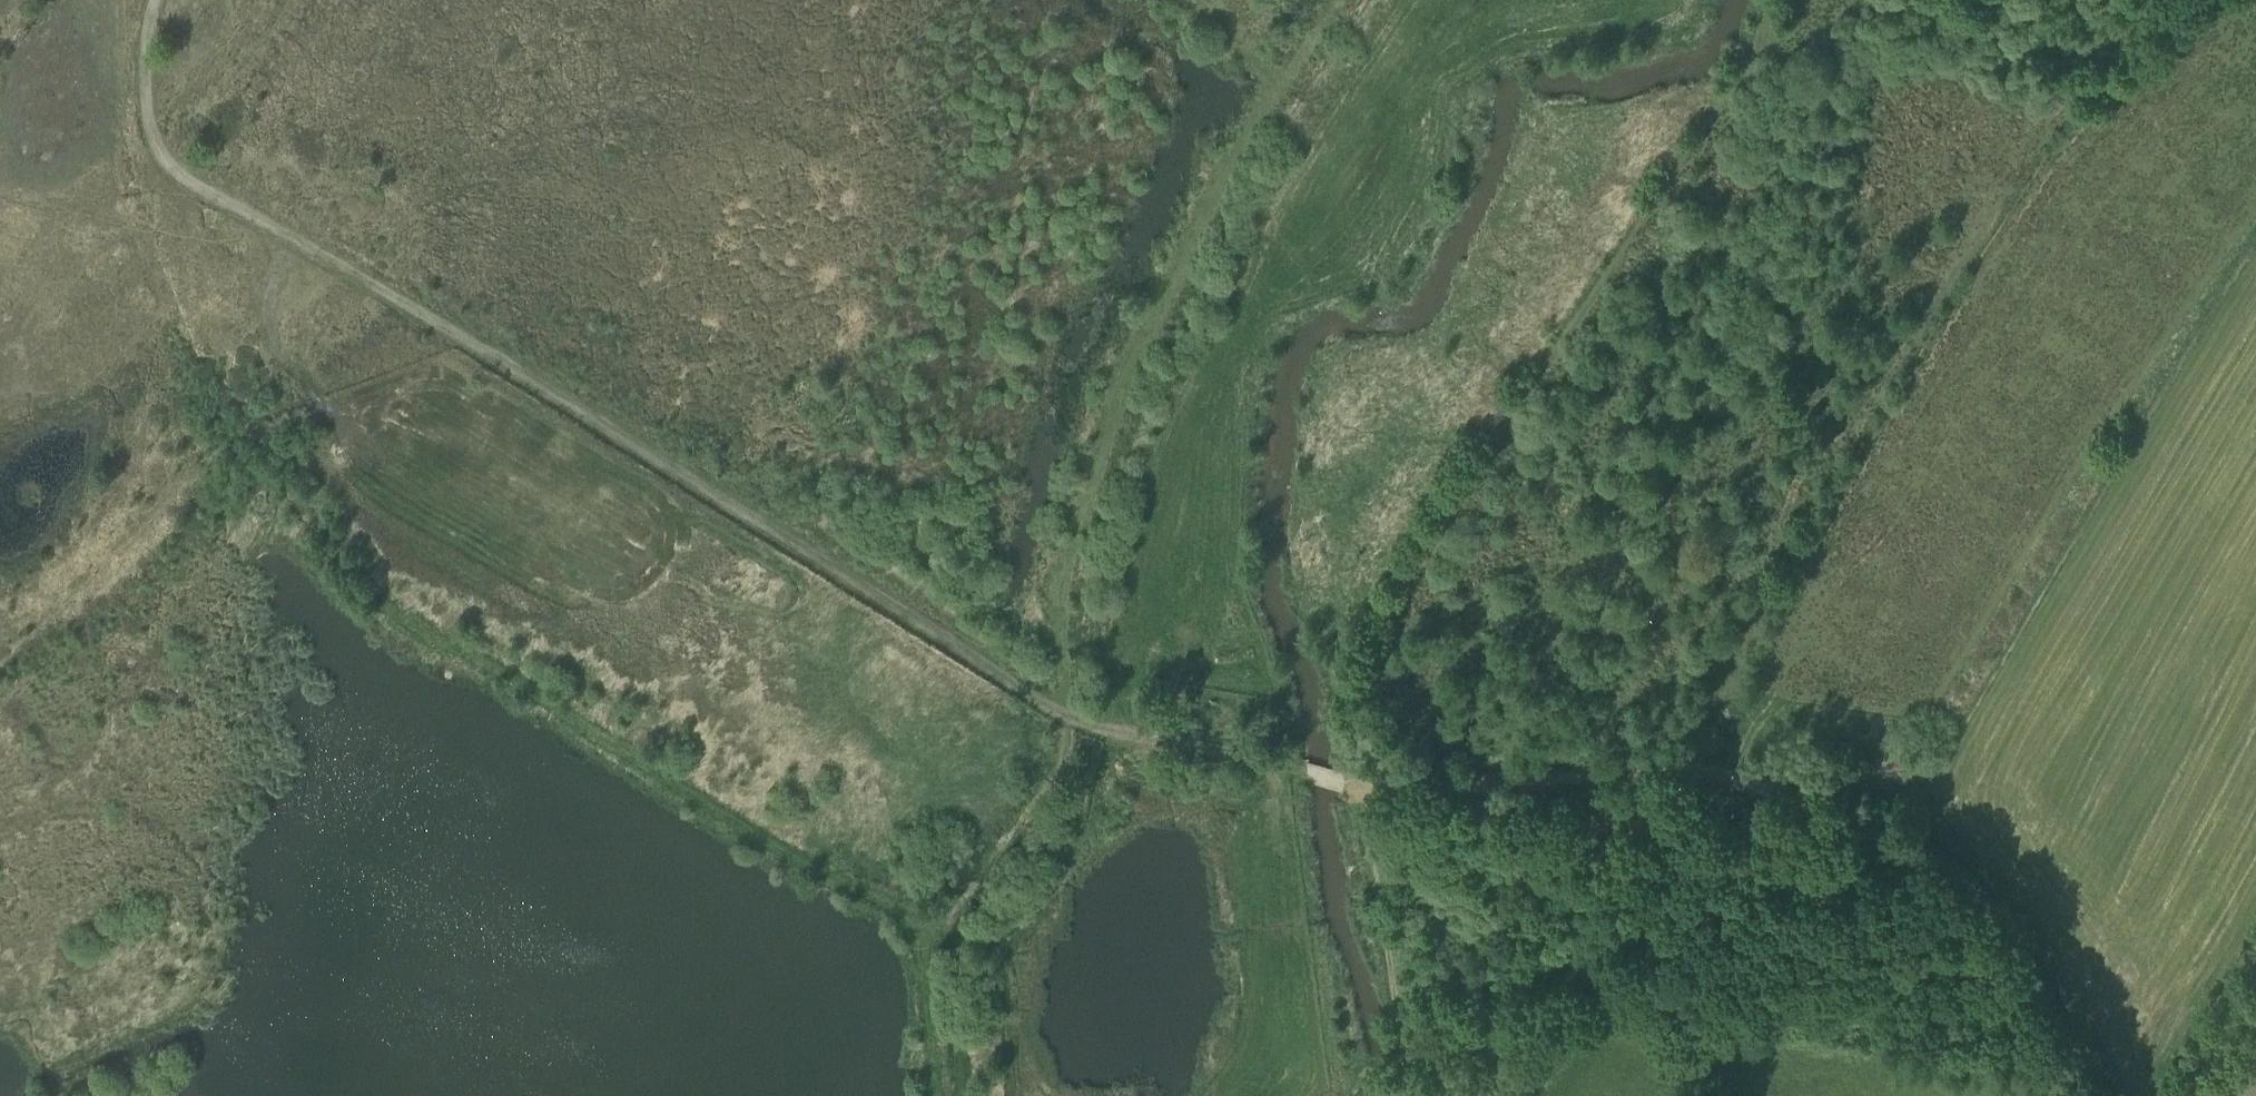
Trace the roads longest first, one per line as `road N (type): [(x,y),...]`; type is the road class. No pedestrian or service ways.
road 1 (track): [(2091,1095),(1987,912),(1940,868),(1769,790),(1714,774),(1356,791)]
road 2 (track): [(2184,1095),(2255,970)]

